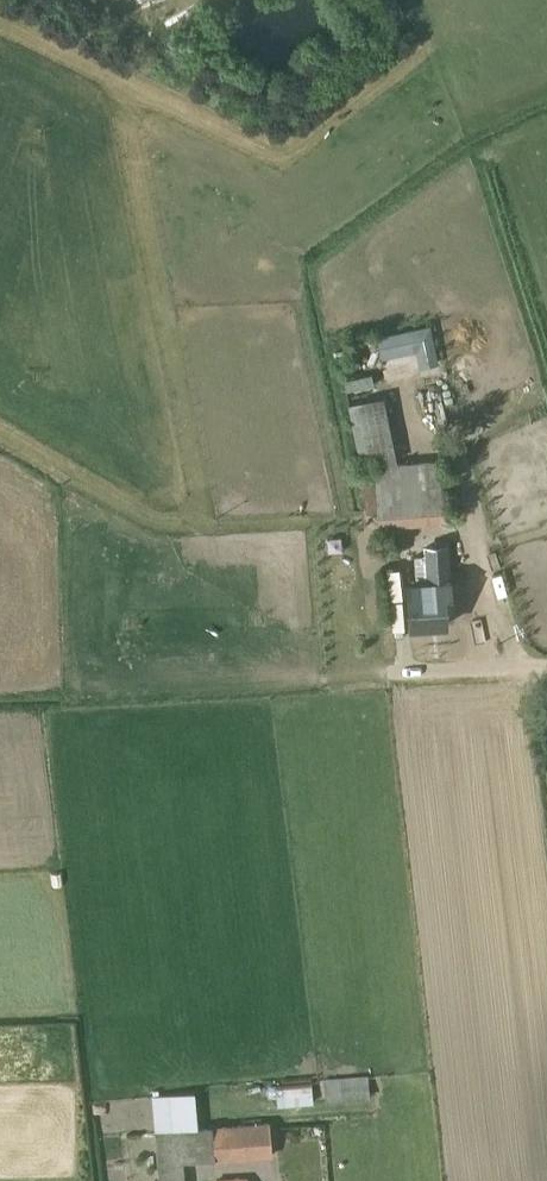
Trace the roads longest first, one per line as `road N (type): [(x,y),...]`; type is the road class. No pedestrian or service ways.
road 1 (unclassified): [(390,674),(546,664)]

